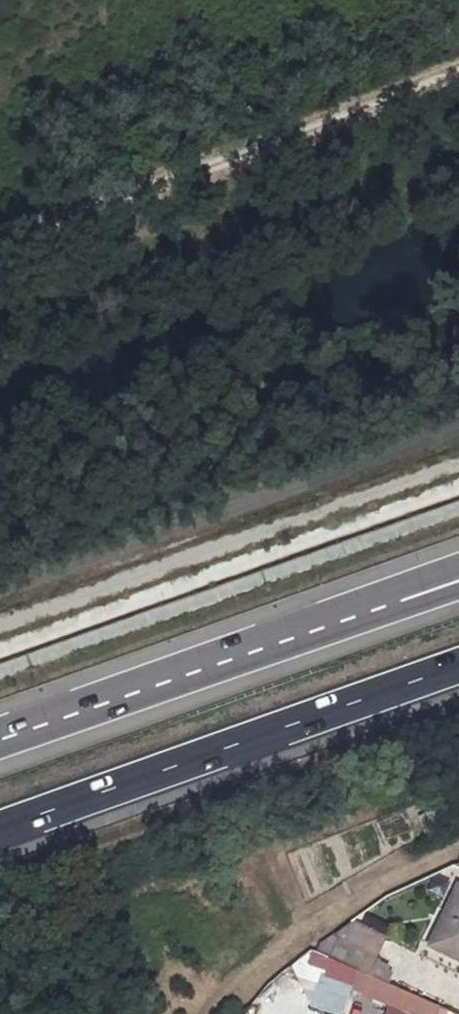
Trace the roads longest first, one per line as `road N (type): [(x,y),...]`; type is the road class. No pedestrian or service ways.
road 1 (motorway): [(0,823),(458,658)]
road 2 (track): [(458,69),(0,234)]
road 3 (motorway): [(458,582),(0,743)]

